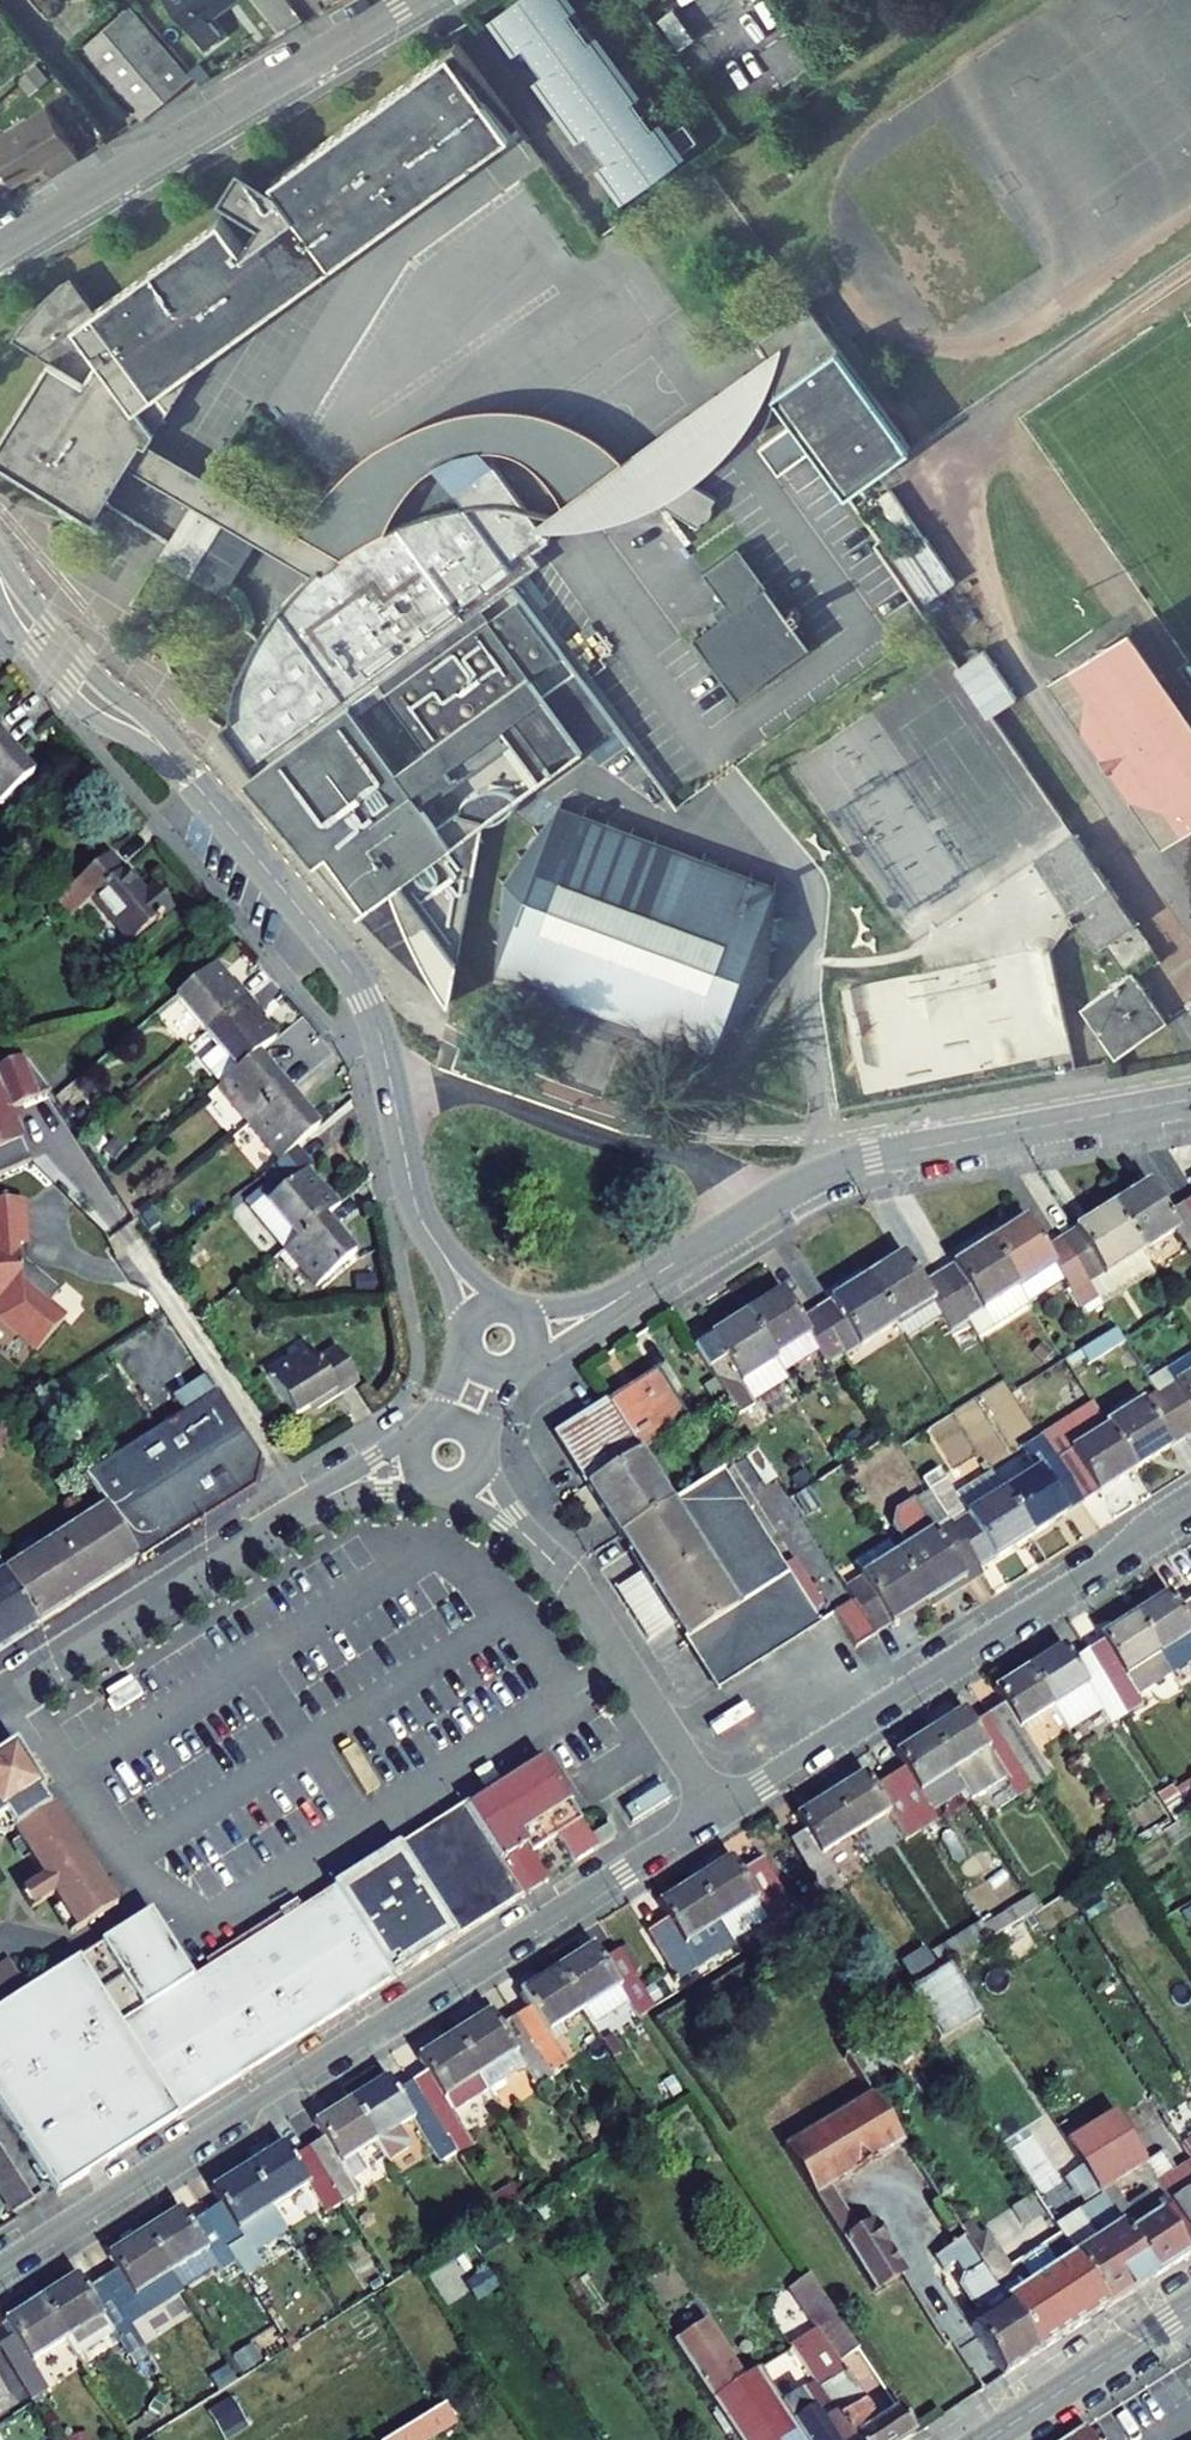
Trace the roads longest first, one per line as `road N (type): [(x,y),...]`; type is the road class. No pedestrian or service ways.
road 1 (residential): [(718,1813),(0,2271)]
road 2 (residential): [(1190,1098),(841,1168),(600,1311),(534,1338)]
road 3 (residential): [(479,1309),(414,1200),(378,1030),(356,979),(179,767)]
road 4 (residential): [(1190,1509),(718,1813)]
road 5 (residential): [(0,1701),(308,1507),(414,1462)]
road 6 (residential): [(410,0),(0,246)]
road 7 (residential): [(471,1482),(576,1590),(718,1813)]
road 8 (residential): [(179,767),(161,723),(100,680),(36,607),(0,549)]
road 9 (residential): [(0,598),(90,712),(179,767)]
road 10 (tertiary): [(985,2439),(1190,2305)]

